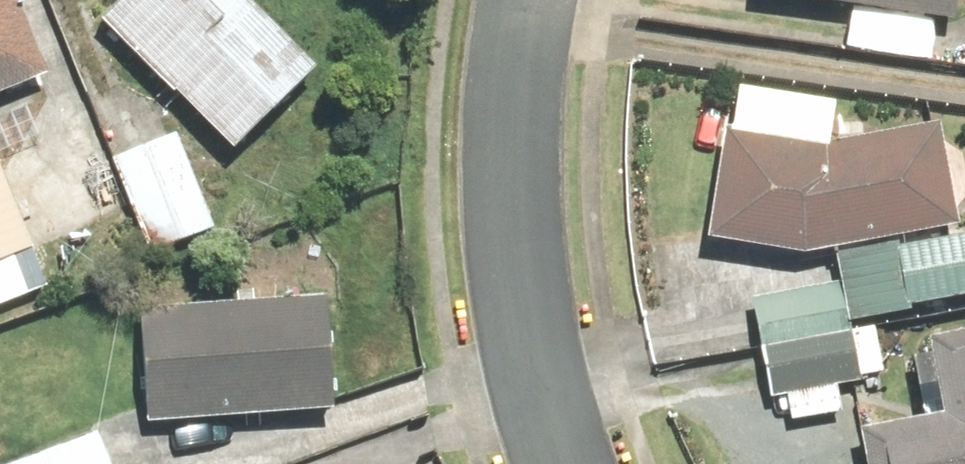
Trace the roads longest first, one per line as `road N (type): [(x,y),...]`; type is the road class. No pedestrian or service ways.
road 1 (residential): [(531,0),(519,219),(537,333),(581,463)]

